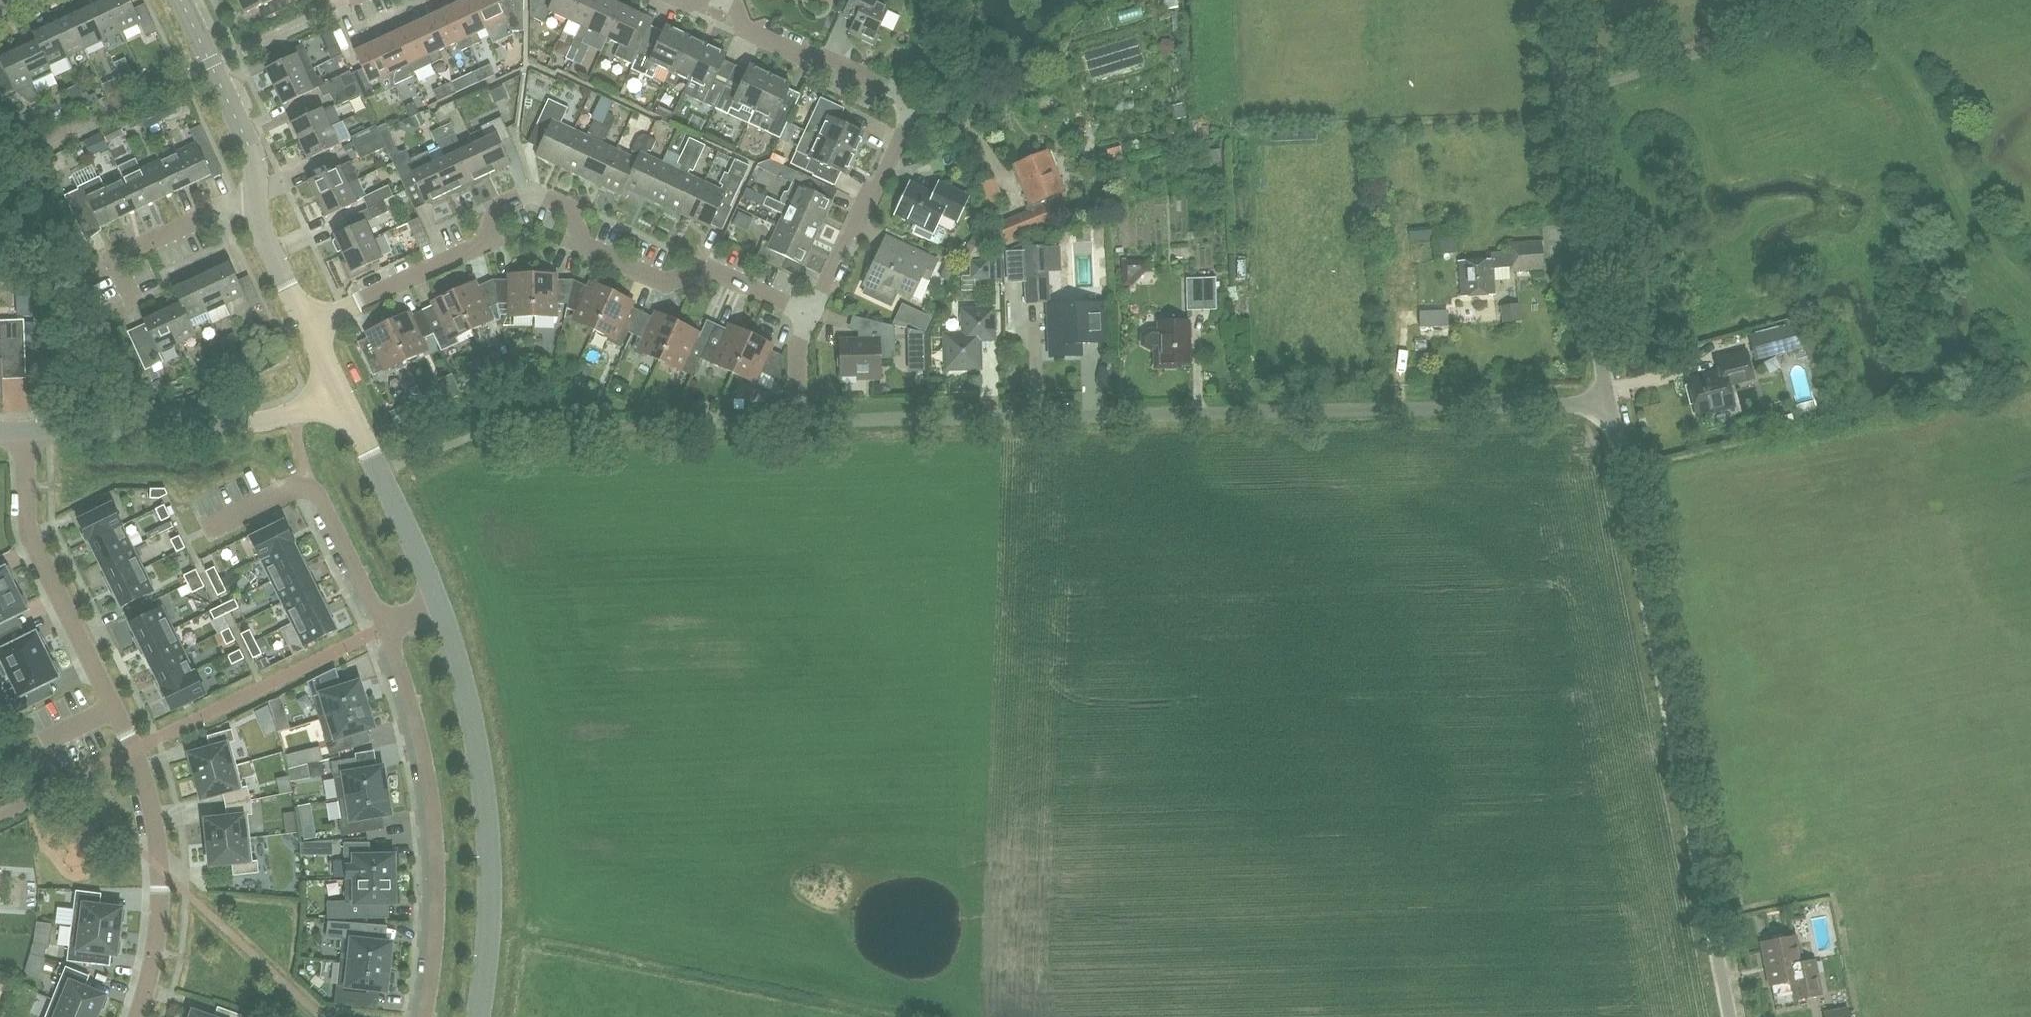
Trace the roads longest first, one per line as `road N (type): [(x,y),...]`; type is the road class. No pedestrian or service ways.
road 1 (unclassified): [(1730,1016),(1609,403)]
road 2 (residential): [(25,432),(31,535),(136,749),(156,814),(158,939),(138,1016)]
road 3 (residential): [(309,325),(483,246),(495,210),(531,192),(572,209),(576,244),(667,284),(707,269),(810,315)]
road 4 (residential): [(810,315),(908,114),(887,86),(747,30),(727,0)]
road 5 (residential): [(1234,414),(799,421)]
road 6 (track): [(380,473),(494,430),(799,421)]
road 7 (tertiary): [(477,1016),(489,930),(486,814),(469,703),(438,602)]
road 8 (unclassified): [(1609,403),(1550,0)]
road 9 (residential): [(427,1016),(439,929),(437,841),(407,683),(384,626)]
road 10 (unclassified): [(1234,414),(1609,403)]
road 11 (residential): [(339,393),(260,422),(25,432)]
road 12 (residential): [(384,626),(316,489),(293,486),(208,529)]
road 13 (tertiary): [(438,602),(339,393)]
road 14 (tertiary): [(255,198),(246,135),(182,0)]
road 15 (residential): [(135,304),(114,258),(255,198)]
road 16 (tertiary): [(309,325),(267,244),(255,198)]

